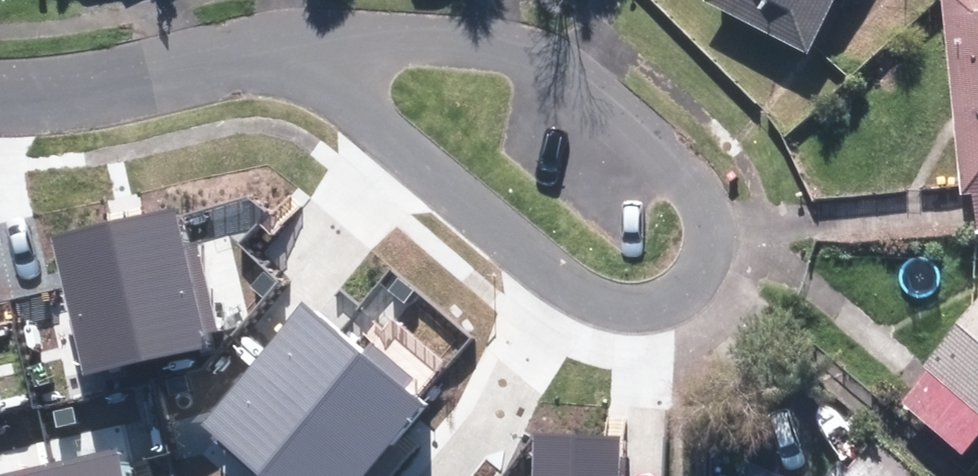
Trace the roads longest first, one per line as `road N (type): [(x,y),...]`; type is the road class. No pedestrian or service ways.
road 1 (residential): [(296,41),(373,32),(546,48),(700,183),(718,228),(713,261),(686,288),(641,299),(592,296),(572,279)]
road 2 (residential): [(572,279),(296,41)]
road 3 (residential): [(0,90),(296,41)]
road 4 (residential): [(435,475),(572,279)]

